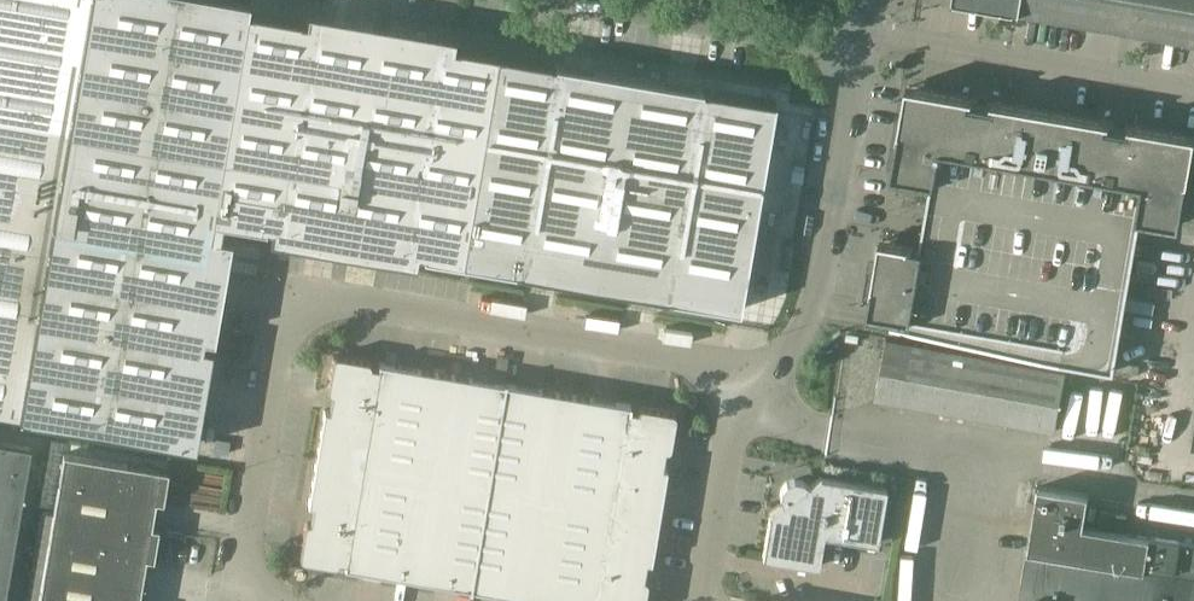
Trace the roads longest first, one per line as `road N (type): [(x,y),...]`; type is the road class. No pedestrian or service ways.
road 1 (unclassified): [(297,304),(741,384)]
road 2 (unclassified): [(741,384),(810,338),(861,52)]
road 3 (unclassified): [(861,52),(564,0)]
road 4 (unclassified): [(246,600),(297,304)]
road 5 (unclassified): [(741,384),(703,600)]

